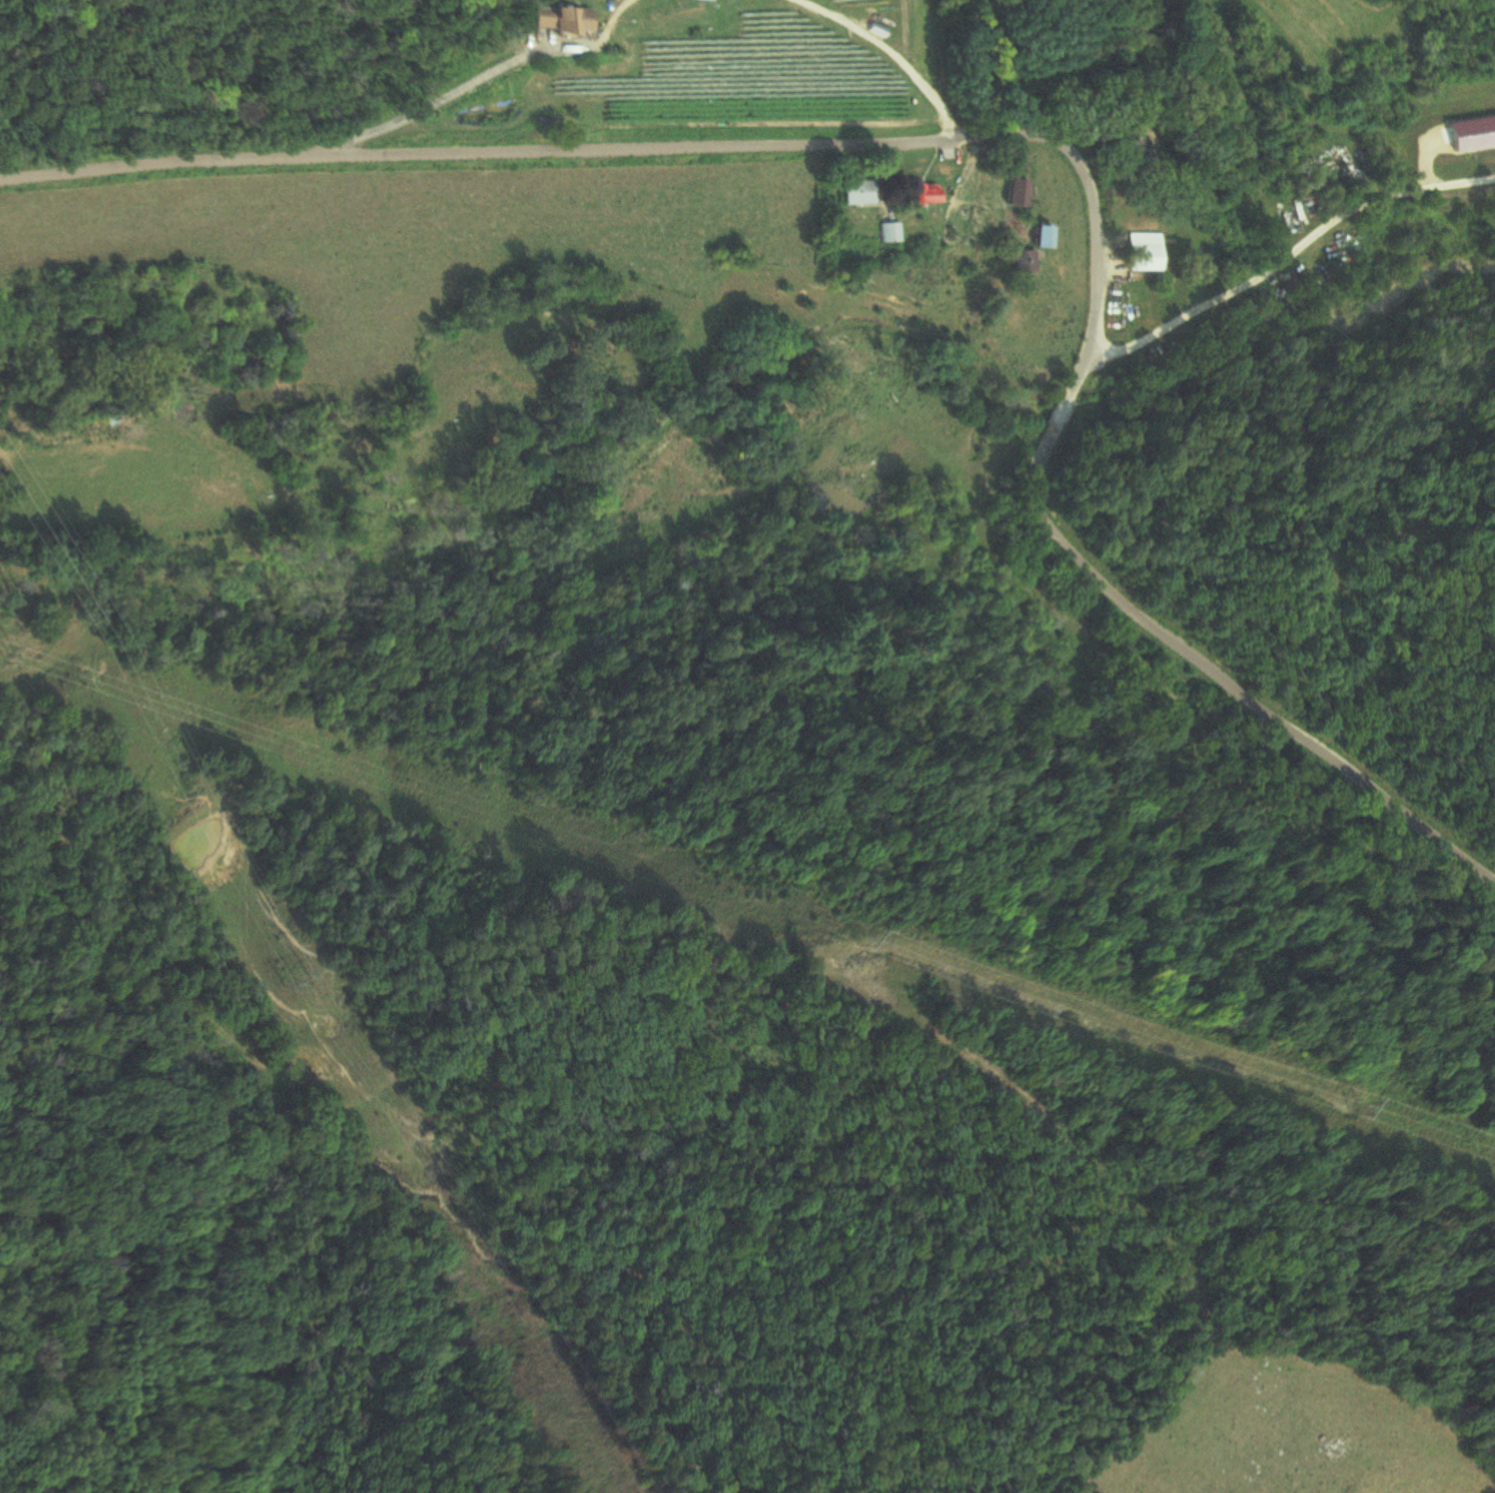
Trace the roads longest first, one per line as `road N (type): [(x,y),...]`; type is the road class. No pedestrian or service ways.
road 1 (residential): [(1494,890),(1217,688),(1048,521),(1036,479),(1087,352),(1095,257),(1084,172),(1046,132),(193,156),(0,176)]
road 2 (residential): [(1095,257),(1423,0)]

